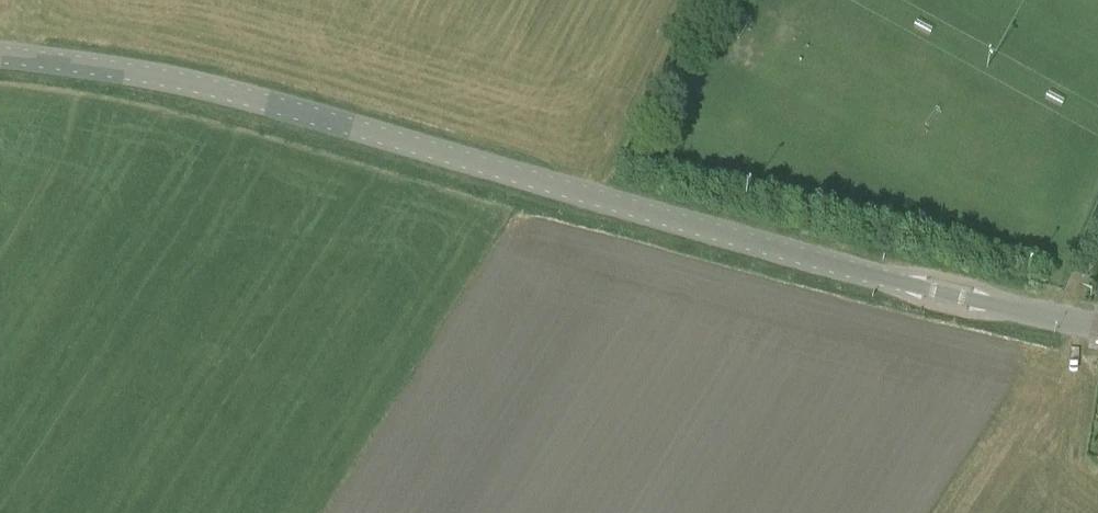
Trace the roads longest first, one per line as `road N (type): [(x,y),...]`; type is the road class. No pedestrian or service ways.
road 1 (tertiary): [(1097,326),(736,241),(224,99),(0,62)]

